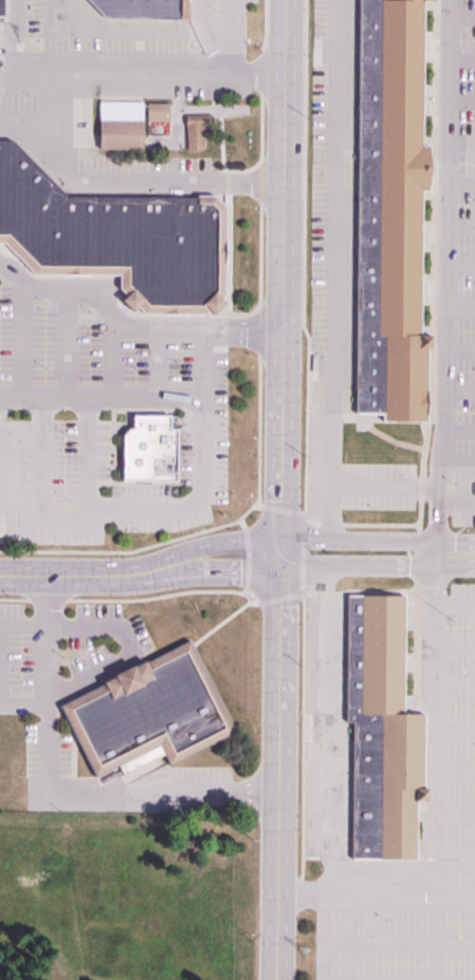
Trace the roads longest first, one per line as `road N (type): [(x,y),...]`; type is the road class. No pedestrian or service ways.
road 1 (tertiary): [(283,0),(276,895)]
road 2 (residential): [(0,577),(145,573)]
road 3 (residential): [(279,535),(189,551),(145,573)]
road 4 (residential): [(145,573),(279,570)]

